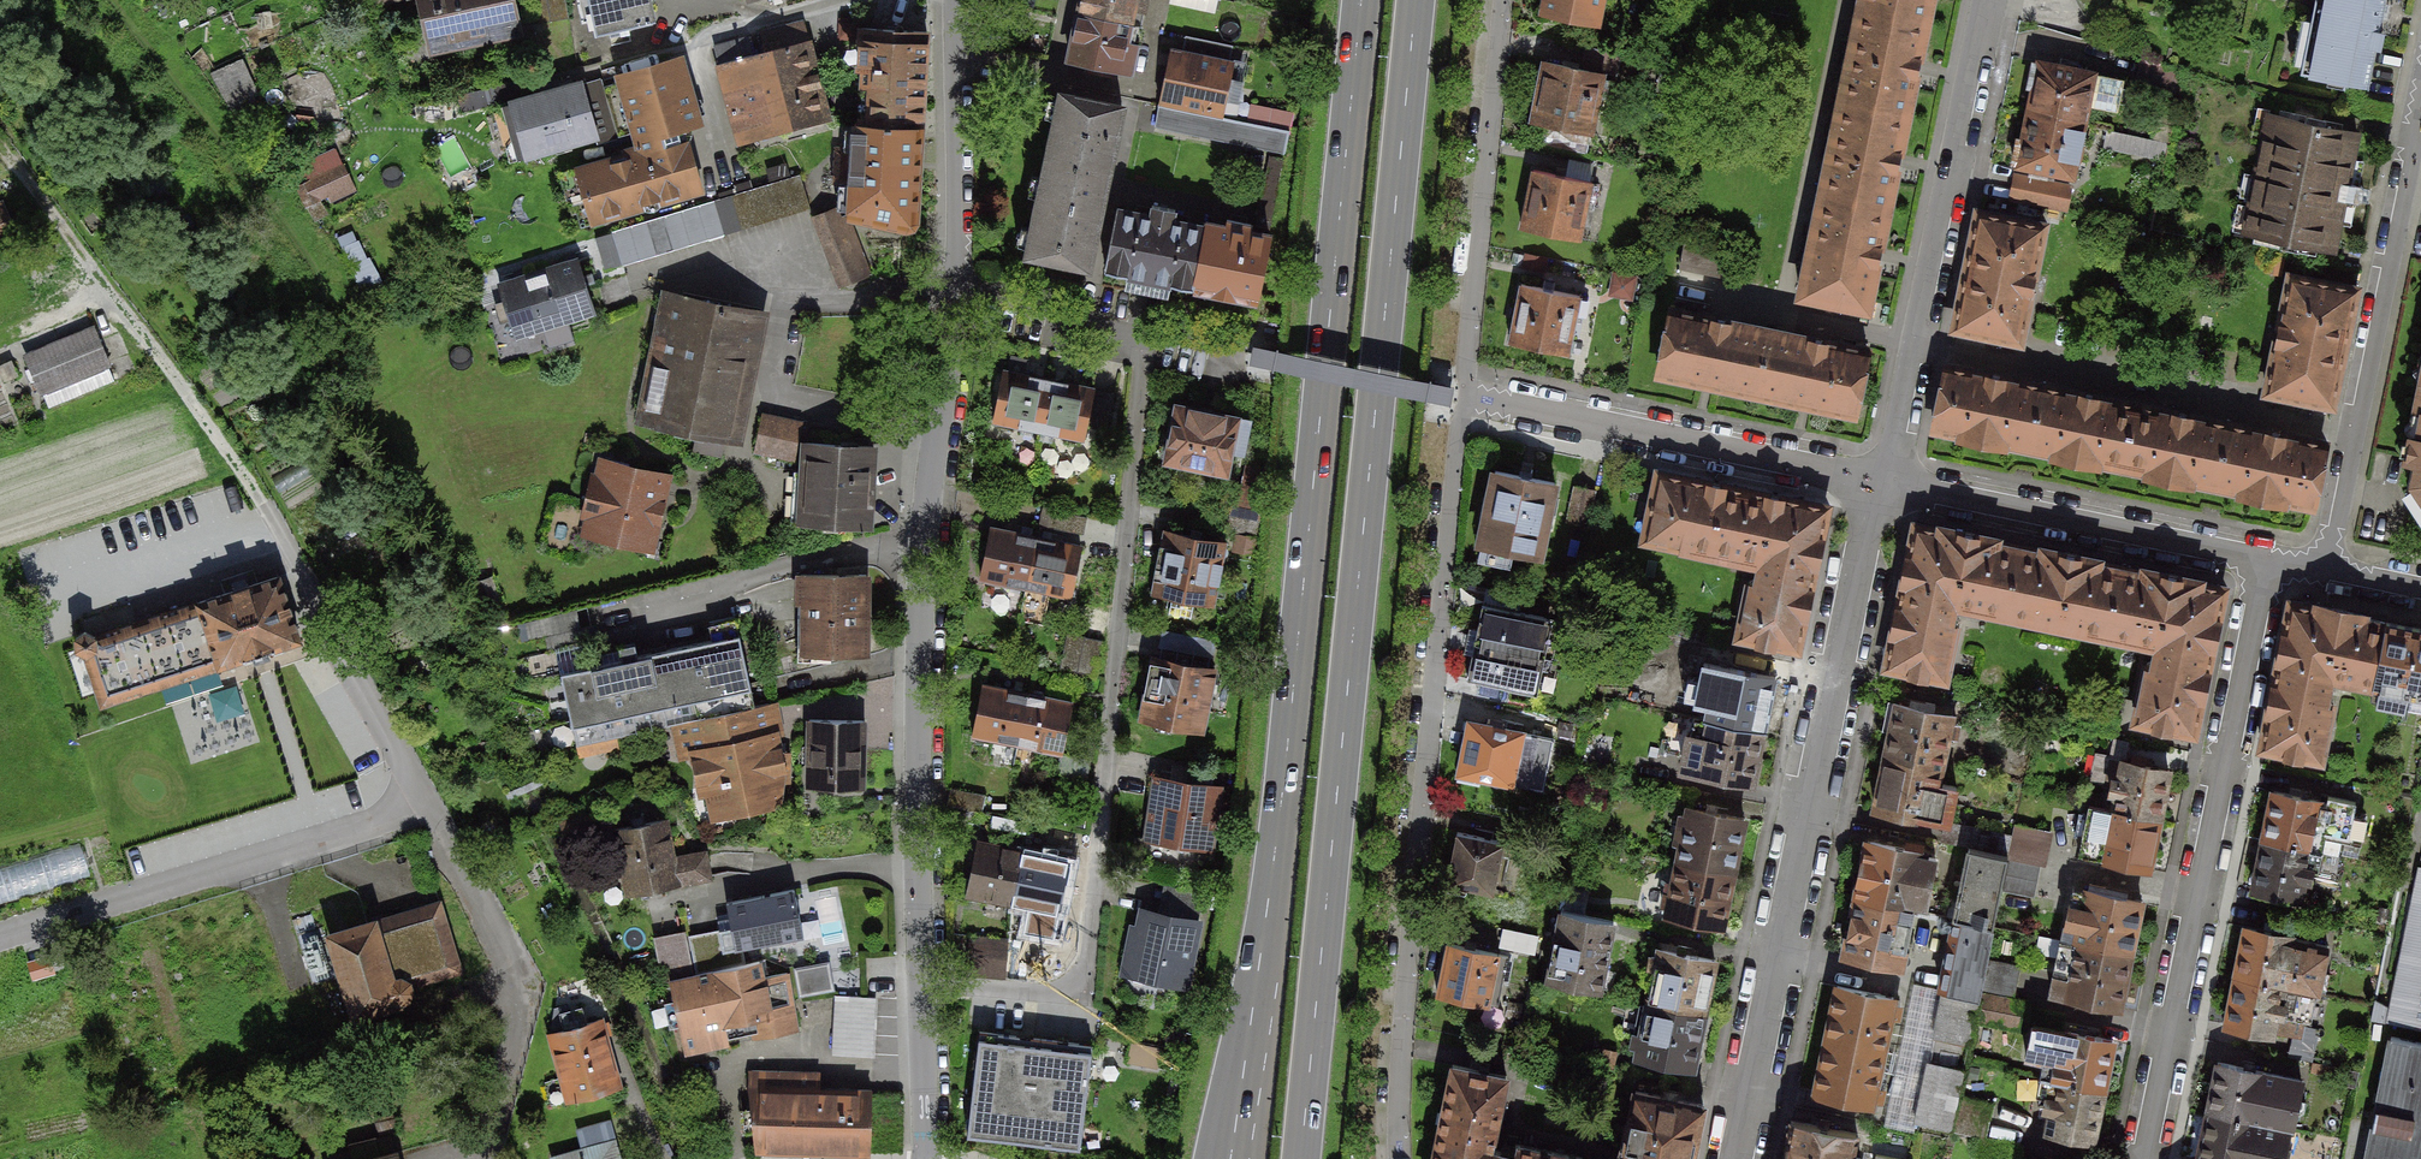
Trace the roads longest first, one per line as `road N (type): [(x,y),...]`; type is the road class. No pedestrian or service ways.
road 1 (primary): [(1362,0),(1274,855),(1228,1158)]
road 2 (primary): [(1301,1158),(1416,0)]
road 3 (residential): [(0,936),(432,811),(289,553),(115,291)]
road 4 (residential): [(1144,328),(1084,993),(924,991)]
road 5 (residential): [(1404,1158),(1404,1005),(1466,399)]
road 6 (residential): [(958,292),(924,548),(924,991)]
road 7 (residential): [(1880,482),(1729,1158)]
road 8 (residential): [(2269,558),(2145,1158)]
road 9 (residential): [(1991,0),(1880,482)]
road 10 (residential): [(2328,567),(2420,98)]
road 11 (residential): [(1466,399),(1880,482)]
road 12 (residential): [(1466,399),(1503,0)]
road 13 (residential): [(1880,482),(2269,558)]
road 14 (residential): [(958,0),(958,292)]
road 15 (residential): [(958,292),(1144,328)]
road 16 (track): [(0,149),(115,291)]
road 17 (residential): [(924,991),(924,1158)]

